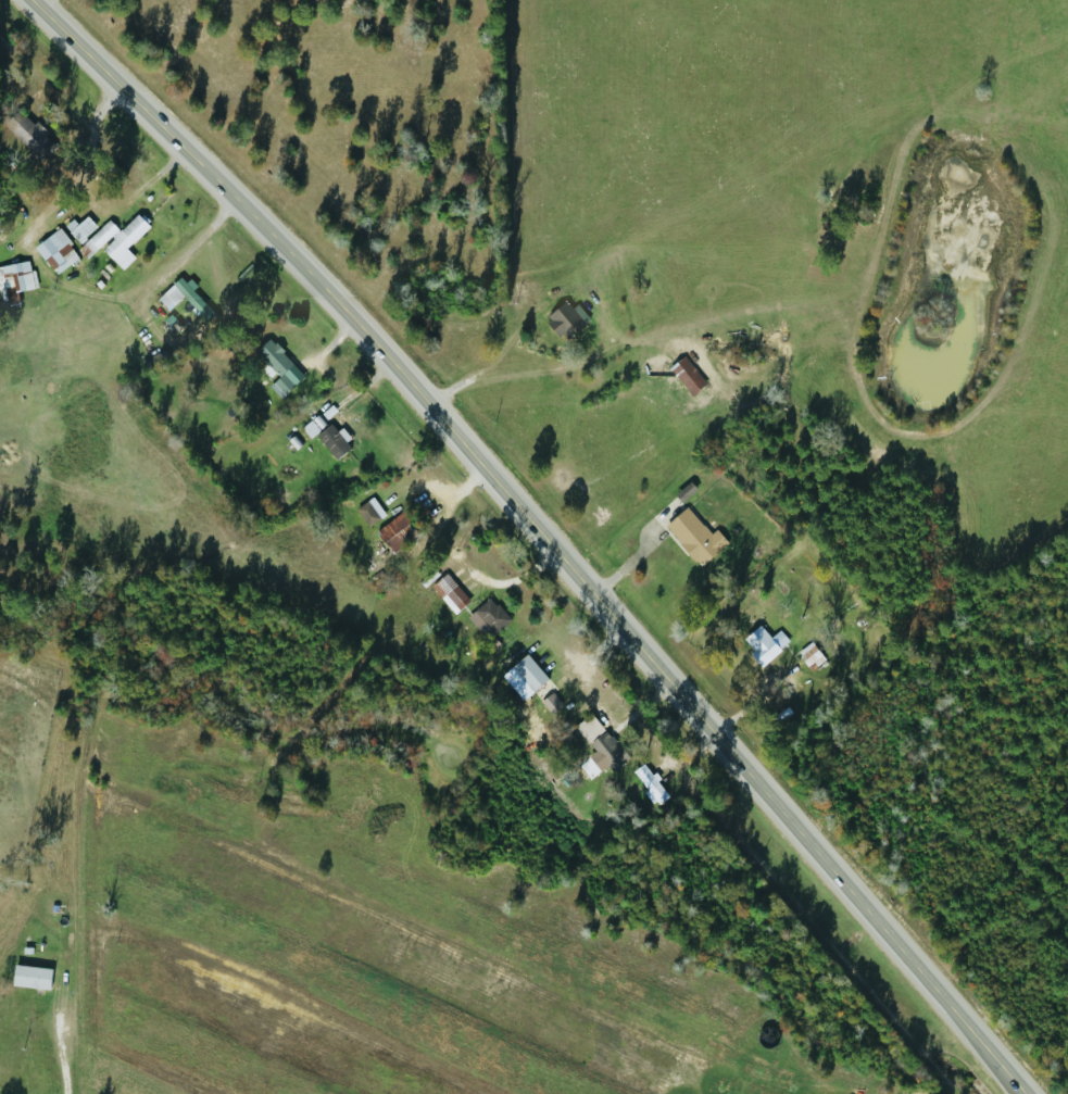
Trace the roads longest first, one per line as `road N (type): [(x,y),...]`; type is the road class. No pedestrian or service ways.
road 1 (primary): [(1023,1093),(314,273),(31,0)]

